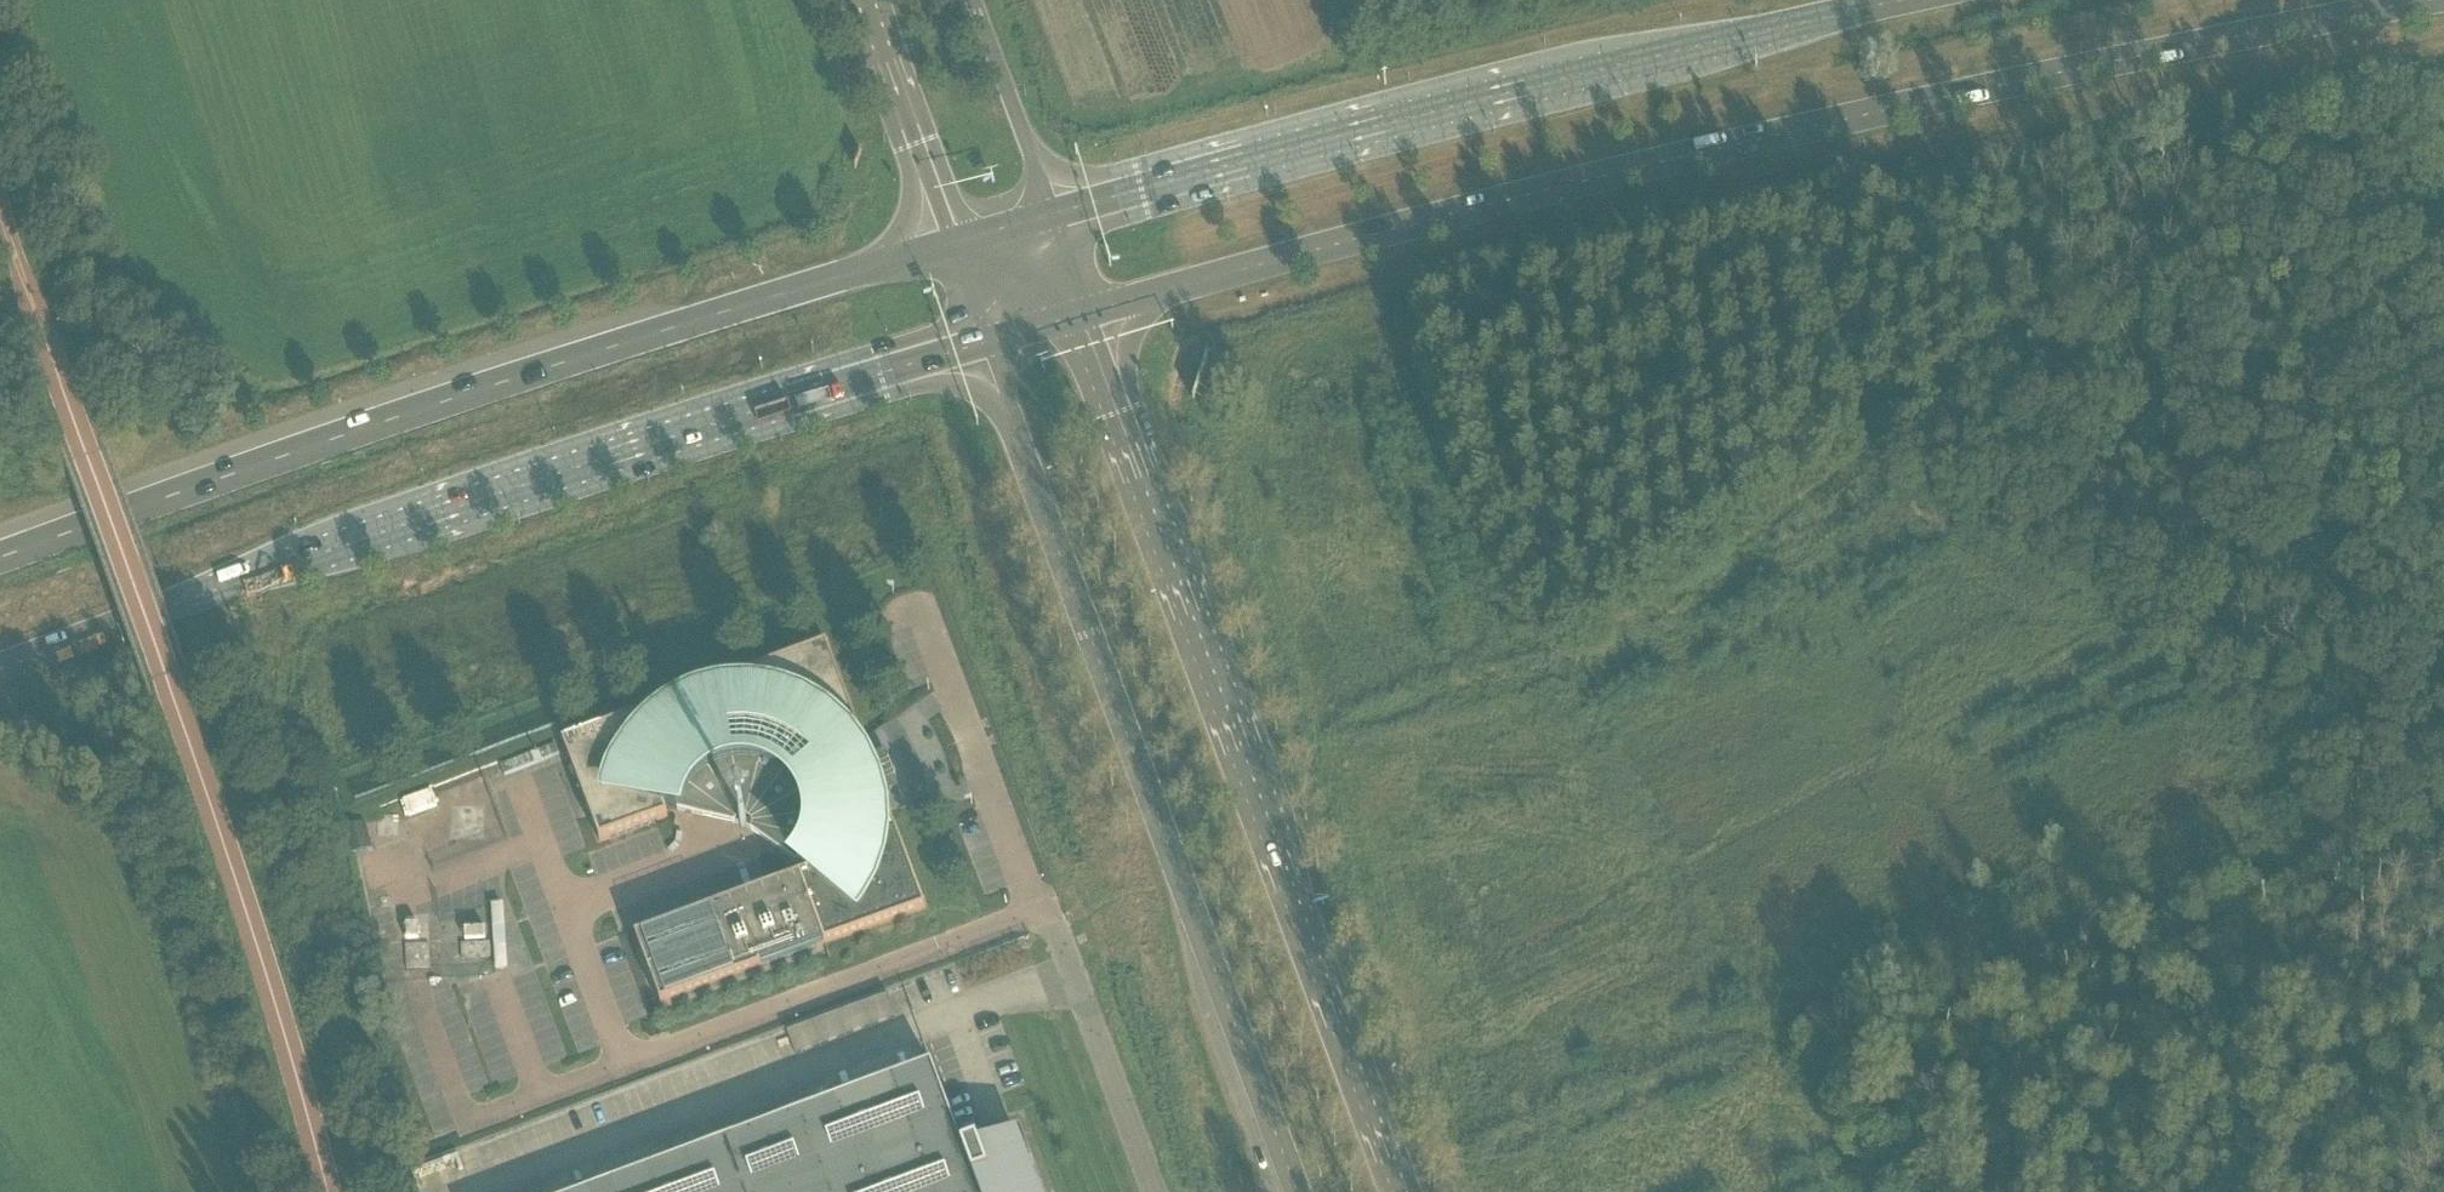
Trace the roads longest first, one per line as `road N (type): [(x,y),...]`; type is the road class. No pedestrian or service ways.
road 1 (primary): [(1087,314),(1673,158),(2441,0)]
road 2 (trunk): [(0,670),(447,511),(981,344)]
road 3 (unclassified): [(328,1191),(249,917),(0,213)]
road 4 (trunk): [(950,247),(334,439),(0,559)]
road 5 (secondary): [(1407,1191),(1087,314)]
road 6 (secondary): [(981,344),(1302,1191)]
road 7 (primary): [(1905,0),(1583,74),(1051,215)]
road 8 (unclassified): [(1153,1191),(1055,929)]
road 9 (secondary): [(870,0),(950,247)]
road 10 (secondary): [(1051,215),(971,0)]

